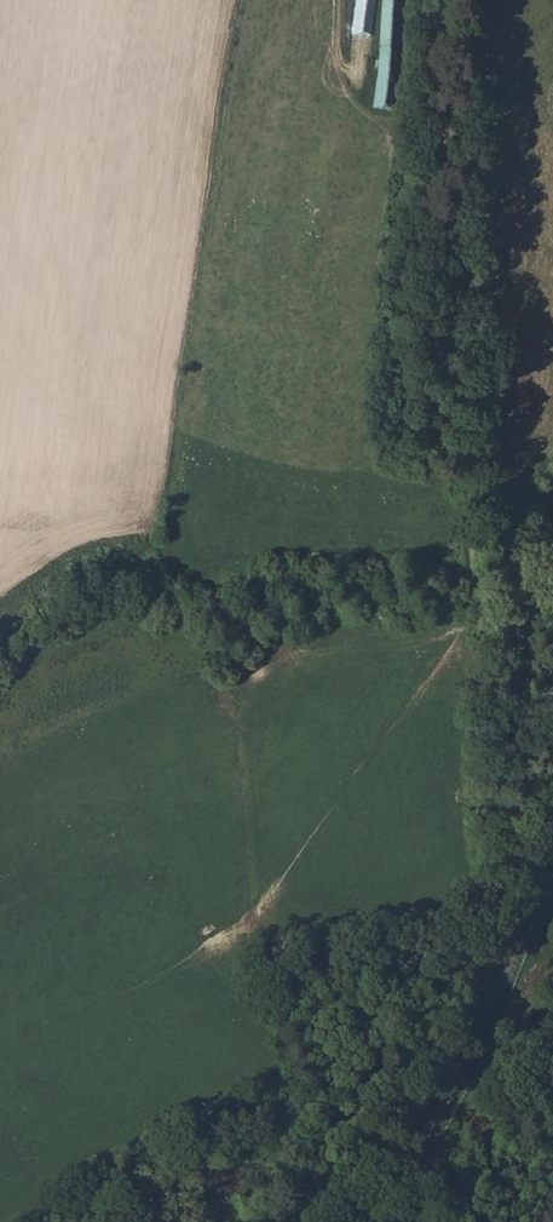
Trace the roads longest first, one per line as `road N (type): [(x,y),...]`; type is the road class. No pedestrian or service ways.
road 1 (unclassified): [(366,1221),(417,1148),(476,1036),(544,855),(552,793)]

